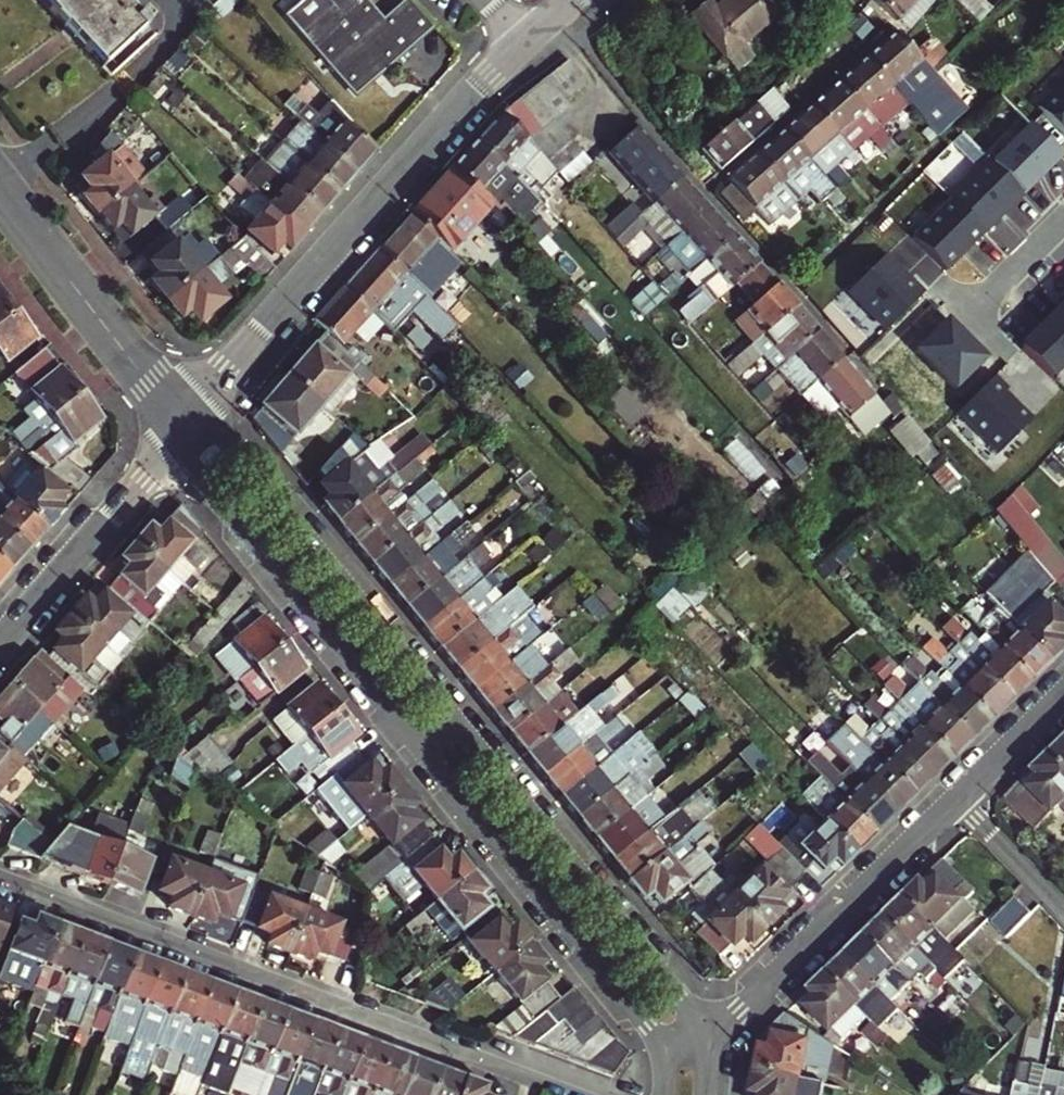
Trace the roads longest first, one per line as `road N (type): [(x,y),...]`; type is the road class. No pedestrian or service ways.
road 1 (residential): [(0,877),(600,1094)]
road 2 (residential): [(197,412),(377,197),(521,45)]
road 3 (tertiary): [(457,725),(197,412)]
road 4 (tertiary): [(175,441),(425,753)]
road 5 (tertiary): [(699,1039),(673,990),(457,725)]
road 6 (tertiary): [(425,753),(646,1024),(661,1057)]
road 7 (residential): [(699,1039),(743,1012),(957,800)]
road 8 (residential): [(0,644),(175,441)]
road 9 (tertiary): [(142,375),(0,190)]
road 10 (residential): [(957,800),(1063,915)]
road 11 (residential): [(957,800),(1063,696)]

